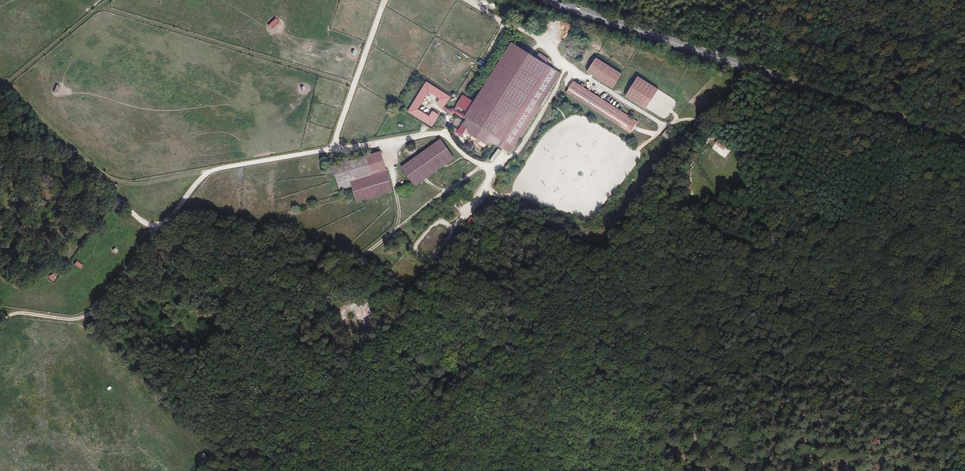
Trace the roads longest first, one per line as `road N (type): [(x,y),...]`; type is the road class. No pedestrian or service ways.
road 1 (track): [(149,225),(165,221),(209,174),(444,130),(505,25),(464,0)]
road 2 (primary): [(964,142),(548,0)]
road 3 (track): [(437,470),(440,464),(306,345),(149,225)]
road 4 (track): [(149,225),(143,250),(87,314),(18,313),(0,327)]
road 5 (track): [(0,93),(149,225)]
road 6 (track): [(664,125),(505,25)]
road 7 (track): [(333,151),(385,0)]
road 8 (track): [(482,167),(362,257)]
road 9 (track): [(485,186),(492,194),(583,211),(612,192)]
road 10 (track): [(568,69),(519,150),(486,169)]
road 11 (track): [(444,130),(490,175),(450,227)]
road 12 (track): [(617,173),(664,125),(695,122),(713,139)]

